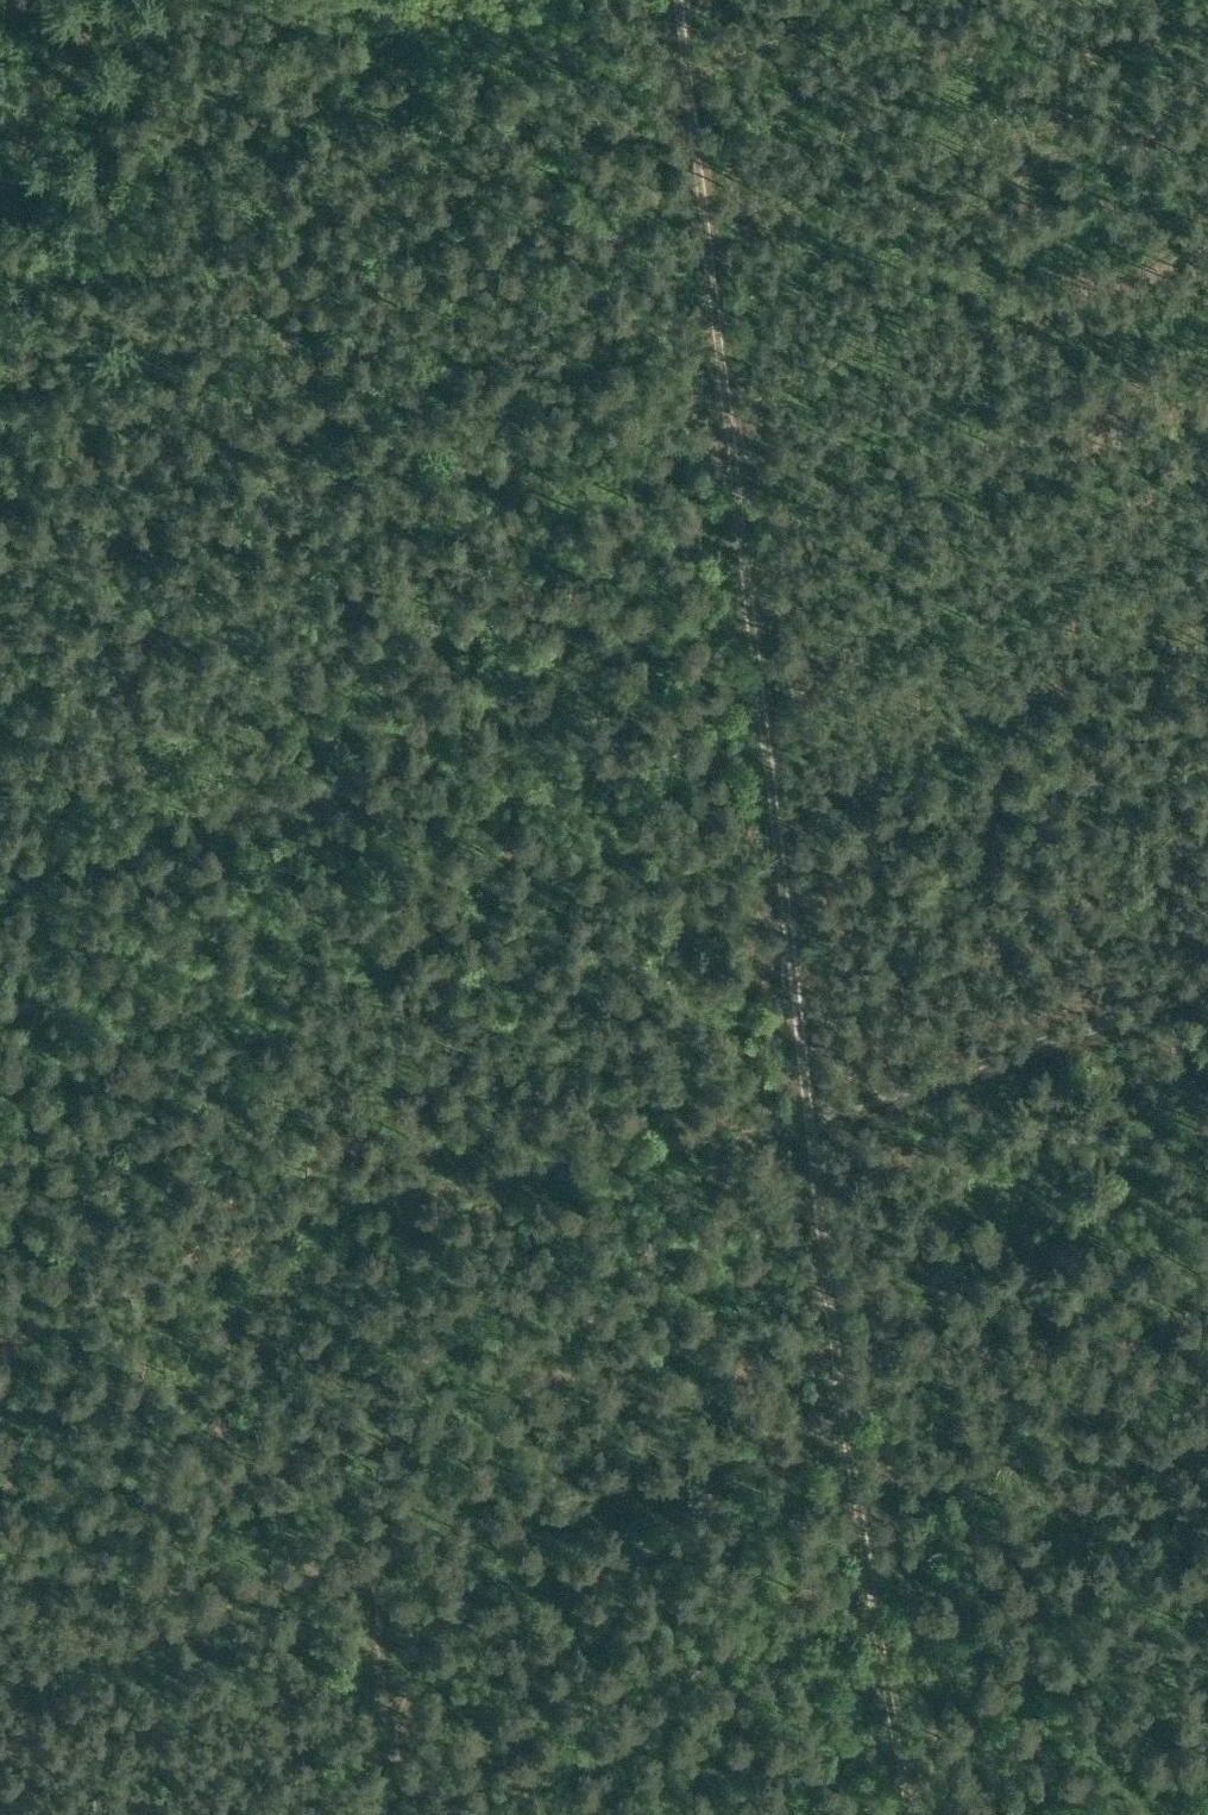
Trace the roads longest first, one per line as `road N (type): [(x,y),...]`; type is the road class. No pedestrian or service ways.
road 1 (track): [(908,1814),(843,1429),(676,0)]
road 2 (track): [(807,1125),(1207,988)]

